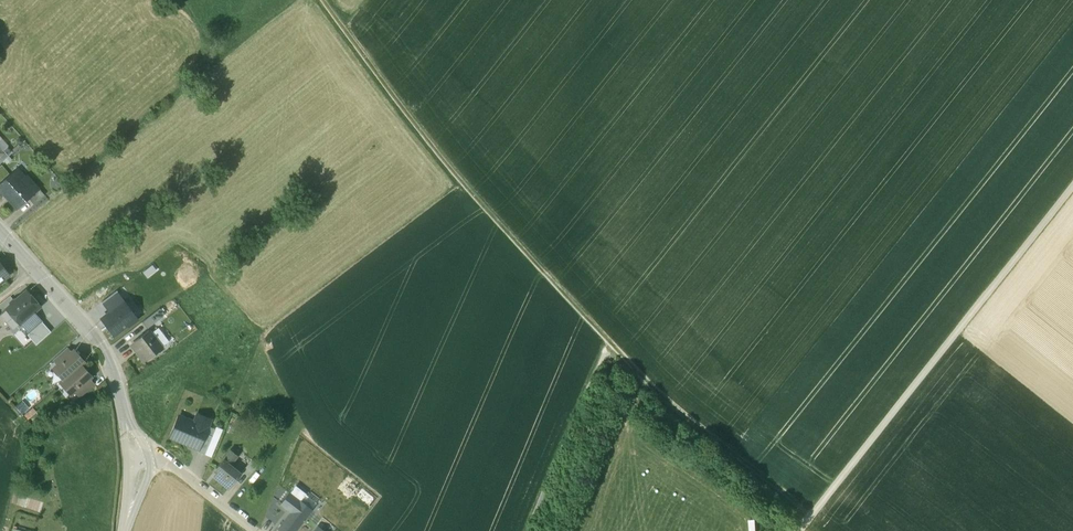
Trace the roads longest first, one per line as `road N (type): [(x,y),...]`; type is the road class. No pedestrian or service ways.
road 1 (track): [(322,0),(468,192),(605,343),(813,517)]
road 2 (track): [(802,530),(1072,189)]
road 3 (tertiary): [(0,231),(102,342),(125,421)]
road 4 (track): [(605,343),(525,530)]
road 5 (residential): [(149,461),(163,461),(251,530)]

